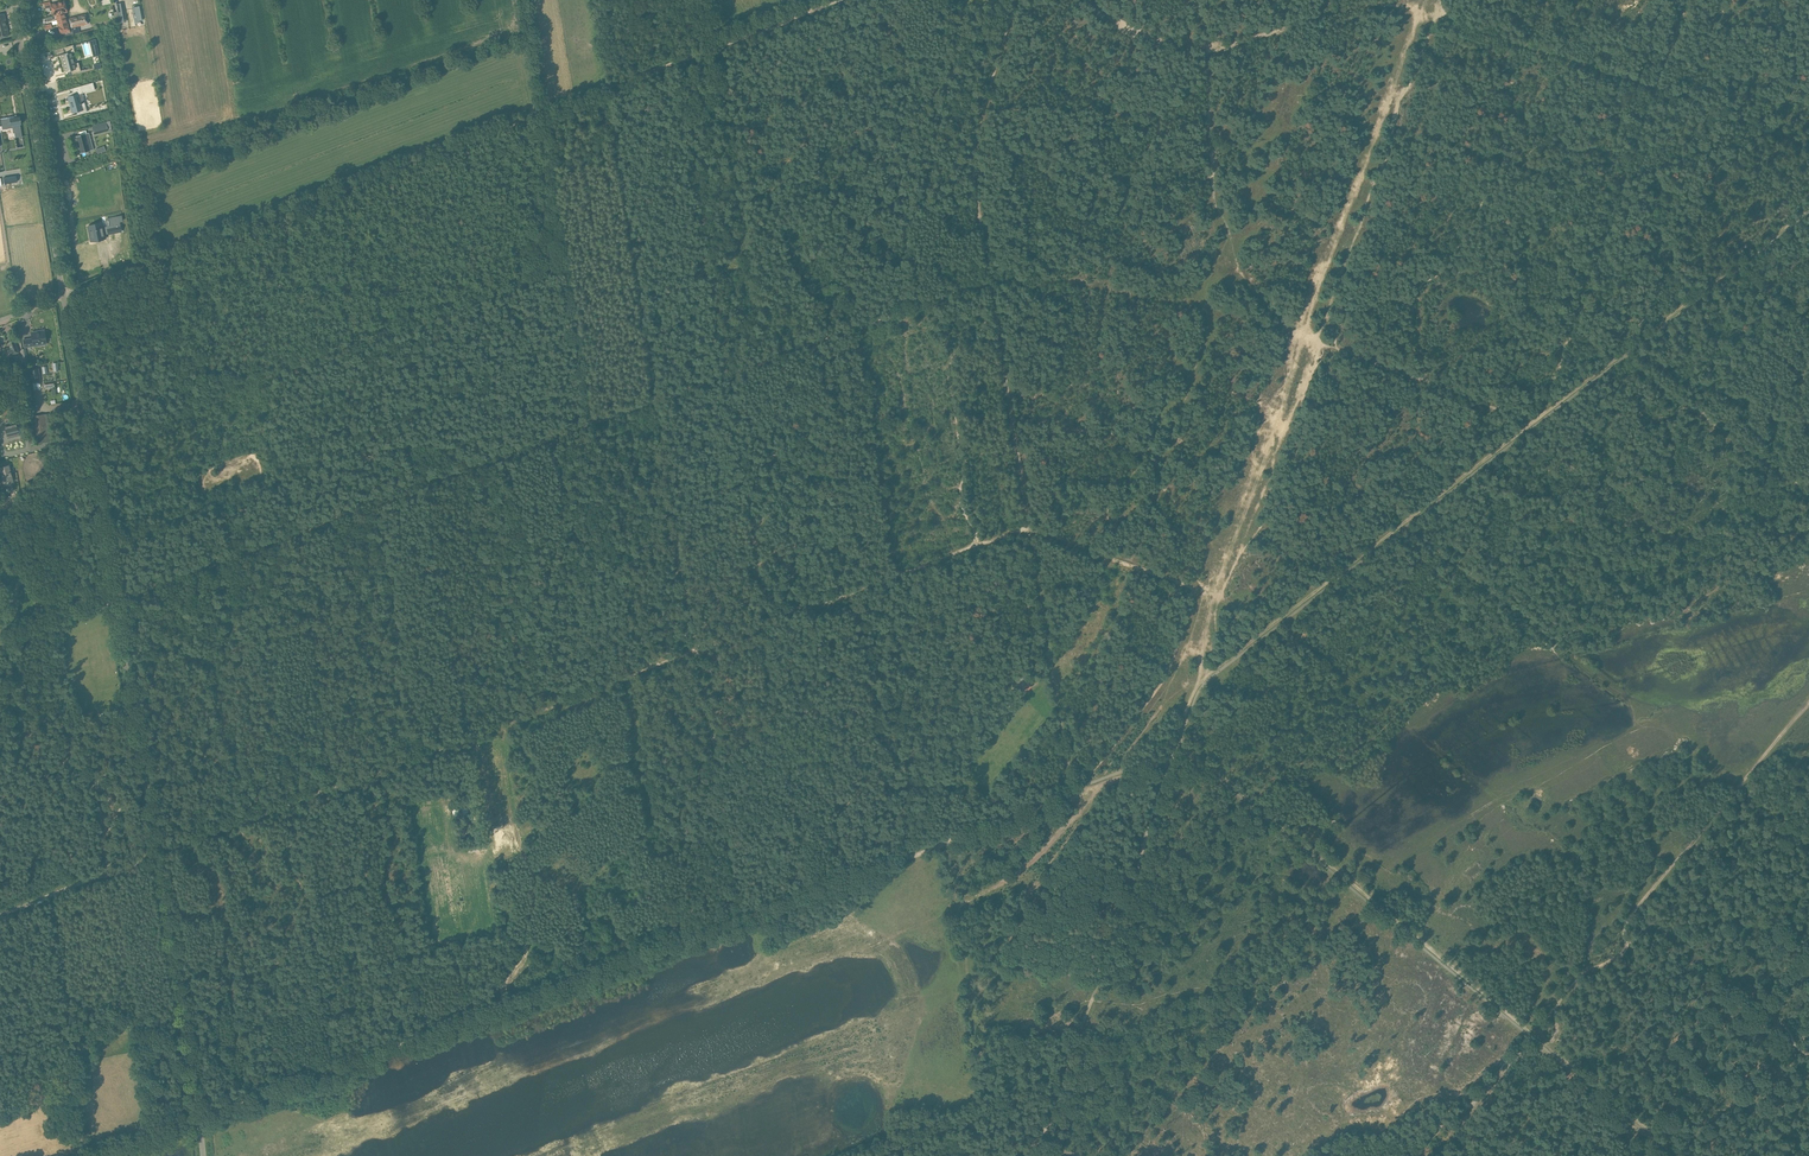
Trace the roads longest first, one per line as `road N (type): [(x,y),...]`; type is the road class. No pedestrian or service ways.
road 1 (track): [(199,1121),(1164,759)]
road 2 (track): [(277,810),(1027,525)]
road 3 (track): [(1193,682),(1808,204)]
road 4 (track): [(112,599),(751,365)]
road 5 (track): [(1312,340),(1537,418),(1653,86)]
road 6 (track): [(61,297),(599,89)]
road 7 (unclassified): [(155,856),(61,297)]
road 8 (track): [(1164,759),(1191,752),(1529,1031)]
road 9 (track): [(1164,759),(1120,922),(1025,1155)]
road 10 (track): [(1130,1155),(1352,881)]
road 11 (unclassified): [(203,1155),(155,856)]
road 12 (track): [(599,89),(835,0)]
road 13 (track): [(1653,86),(1434,13)]
road 14 (unclassified): [(61,297),(22,79)]
road 15 (track): [(1059,1087),(864,1155)]
road 16 (track): [(1529,1031),(1679,1155)]
road 17 (track): [(751,365),(916,305)]
road 18 (track): [(1645,1134),(1753,1002)]
road 19 (unclassified): [(0,915),(155,856)]
road 20 (track): [(1653,86),(1808,141)]
road 21 (track): [(1632,908),(1736,783)]
road 22 (track): [(1425,1155),(1529,1031)]
road 23 (track): [(1529,1031),(1632,908)]
road 24 (track): [(1632,908),(1753,1002)]
road 25 (track): [(155,856),(277,810)]
road 26 (track): [(112,599),(0,642)]

